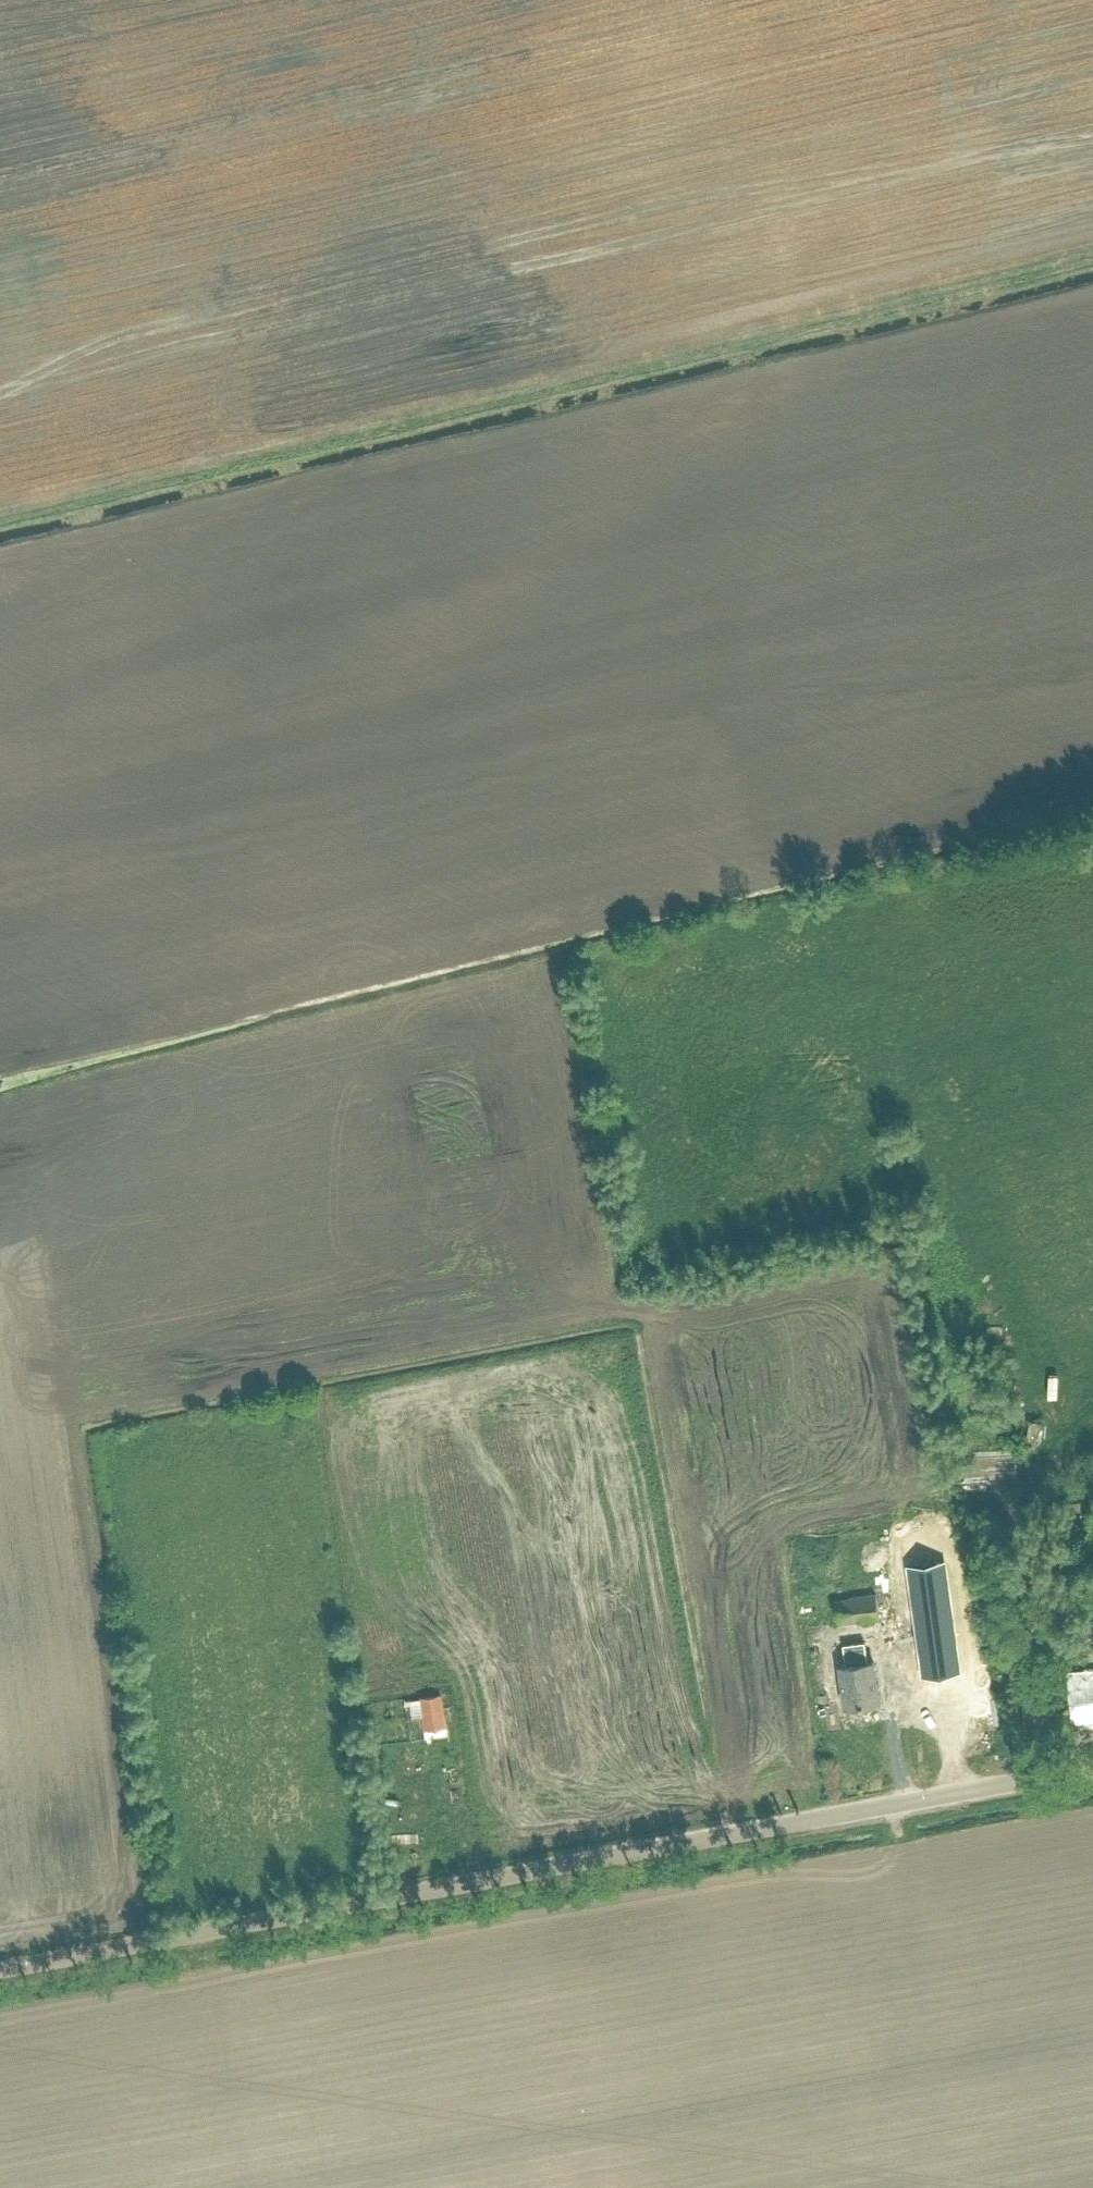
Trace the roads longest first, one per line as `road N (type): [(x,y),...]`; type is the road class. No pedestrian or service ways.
road 1 (unclassified): [(0,1967),(1092,1766)]

